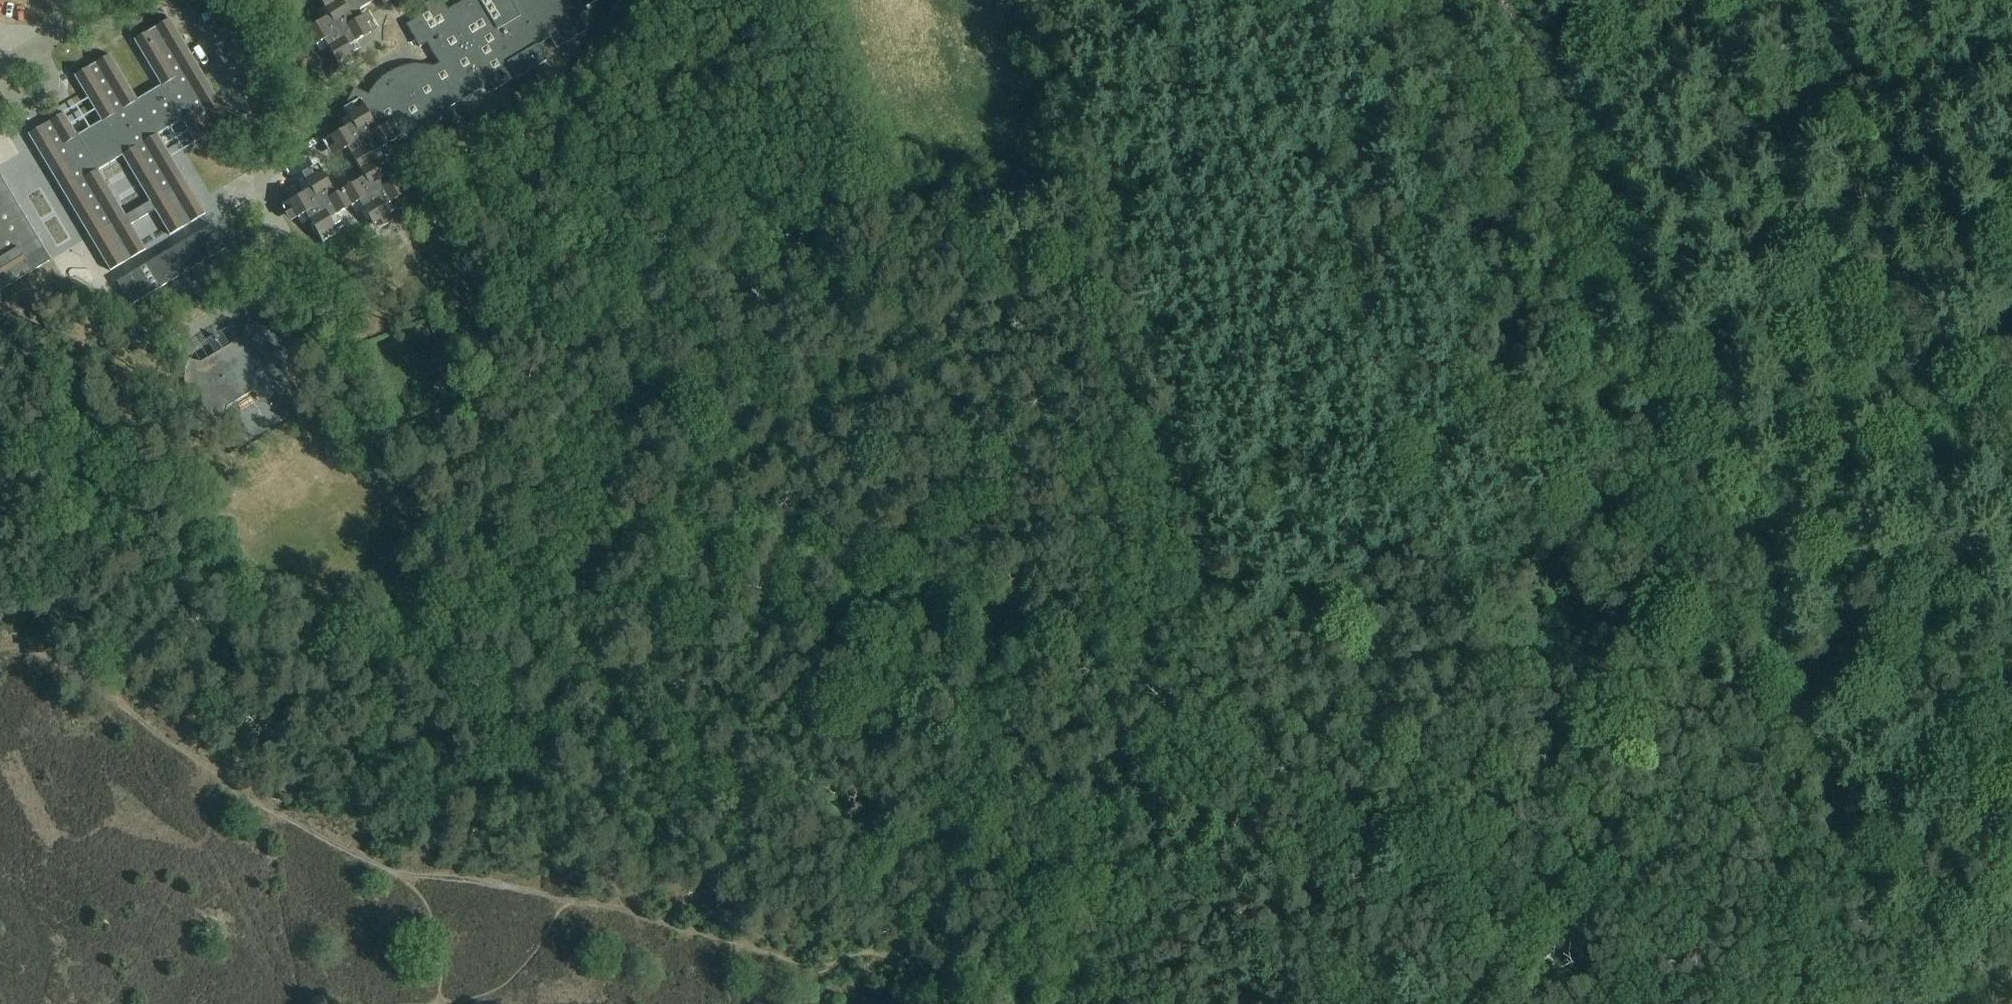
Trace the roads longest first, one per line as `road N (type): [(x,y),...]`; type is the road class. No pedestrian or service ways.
road 1 (track): [(618,831),(585,783),(498,559),(491,522),(497,411),(478,289),(529,196),(565,105),(629,0)]
road 2 (track): [(0,611),(288,817),(394,869),(573,902)]
road 3 (residential): [(181,0),(272,159)]

